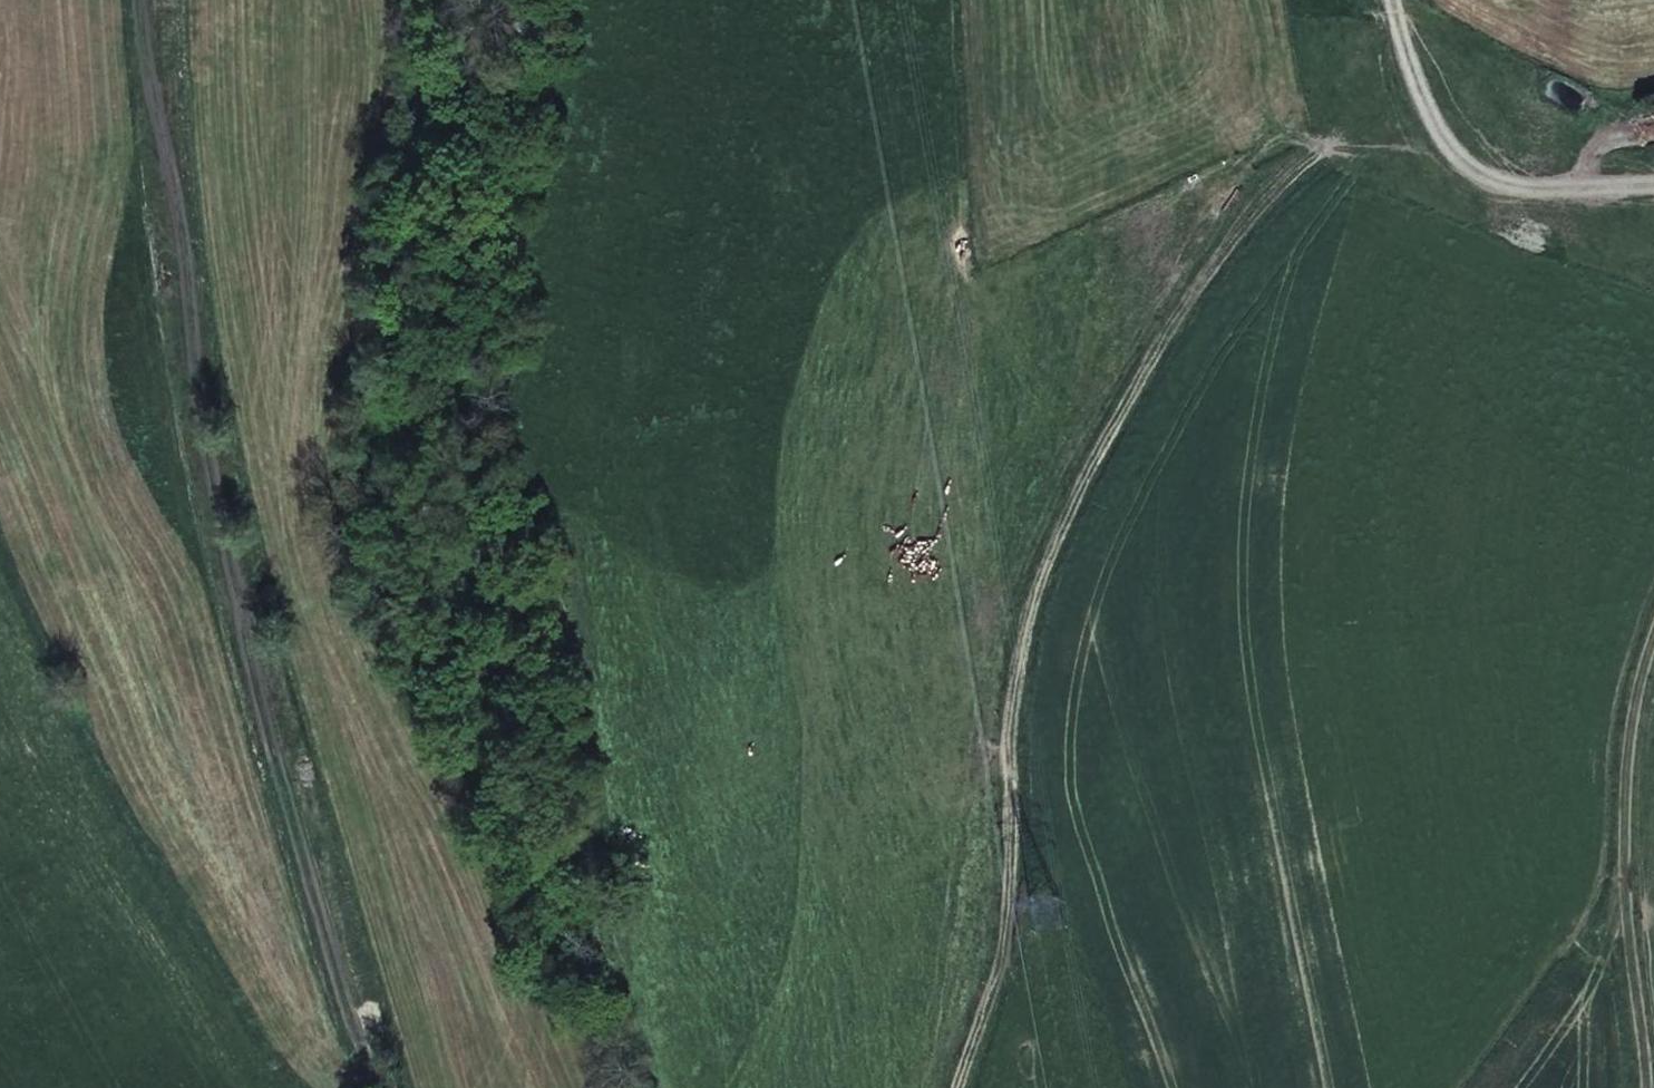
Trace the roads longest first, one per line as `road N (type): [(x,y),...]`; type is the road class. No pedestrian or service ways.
road 1 (track): [(371,1087),(304,862),(172,331),(140,0)]
road 2 (track): [(1653,185),(1556,191),(1486,178),(1444,144),(1419,96),(1392,0)]

